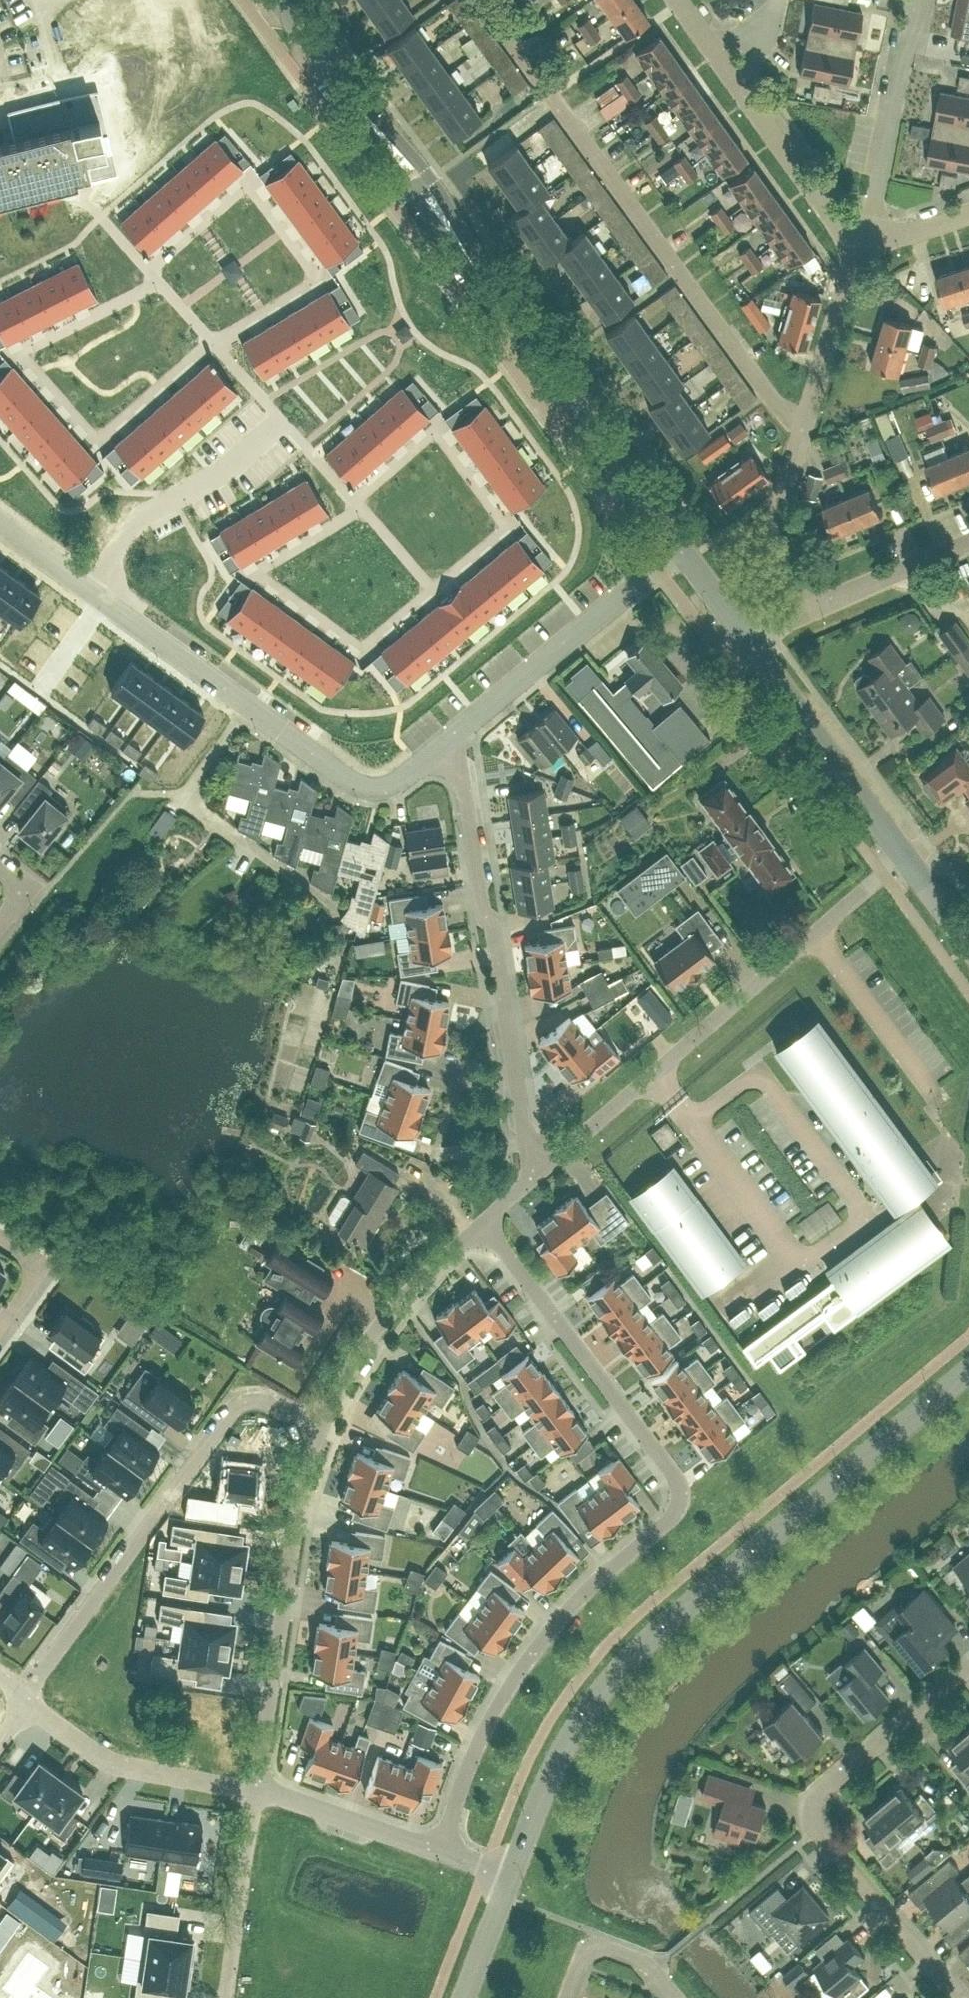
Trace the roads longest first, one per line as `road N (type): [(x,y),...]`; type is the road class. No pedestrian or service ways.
road 1 (residential): [(440,1849),(471,1757),(511,1683),(558,1619),(681,1501),(679,1481),(484,1221)]
road 2 (unclassified): [(510,1873),(559,1752),(610,1684),(683,1609),(968,1367)]
road 3 (unclassified): [(679,549),(279,0)]
road 4 (residential): [(958,1997),(816,1823),(828,1787),(968,1669)]
road 5 (residential): [(536,1172),(494,923),(481,911),(461,780),(439,745)]
road 6 (residential): [(26,1687),(236,1404),(268,1405),(321,1428)]
road 7 (residential): [(439,745),(399,778),(362,786),(91,588)]
road 8 (residential): [(801,609),(776,519),(861,236)]
road 9 (residential): [(536,1172),(814,932)]
road 10 (residential): [(254,1788),(292,1534),(321,1428)]
road 11 (residential): [(679,549),(439,745)]
road 12 (unclassified): [(904,859),(748,638)]
road 13 (residential): [(321,1428),(365,1342),(401,1296),(484,1221)]
road 14 (residential): [(282,422),(140,519),(91,588)]
road 15 (residential): [(254,1788),(115,1764),(27,1702)]
road 16 (residential): [(861,236),(921,0)]
road 17 (residential): [(225,1997),(254,1788)]
road 18 (residential): [(861,236),(836,223),(730,76)]
road 19 (residential): [(814,932),(939,1099)]
road 20 (residential): [(254,1788),(440,1849)]
road 21 (unclassified): [(801,609),(968,541)]
road 22 (residential): [(677,1997),(647,1962),(604,1947),(581,1958),(567,1997)]
road 23 (unclassified): [(463,1997),(510,1873)]
road 24 (residential): [(0,1329),(45,1266),(0,1238)]

